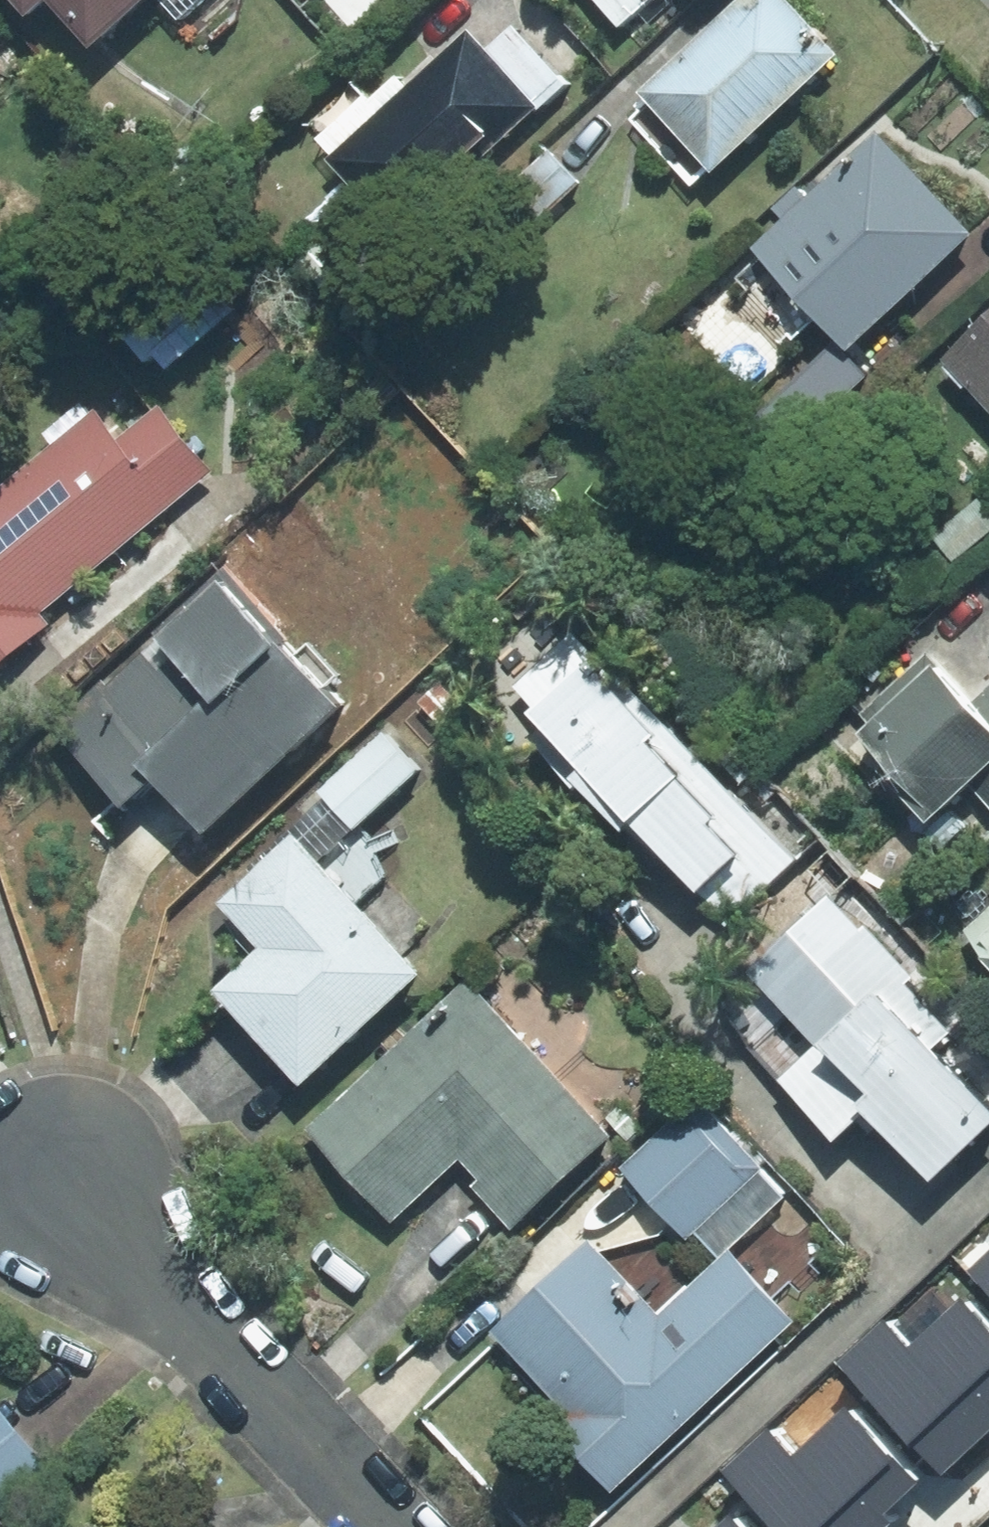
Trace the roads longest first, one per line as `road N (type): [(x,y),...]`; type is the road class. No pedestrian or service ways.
road 1 (residential): [(392,1526),(65,1173)]

